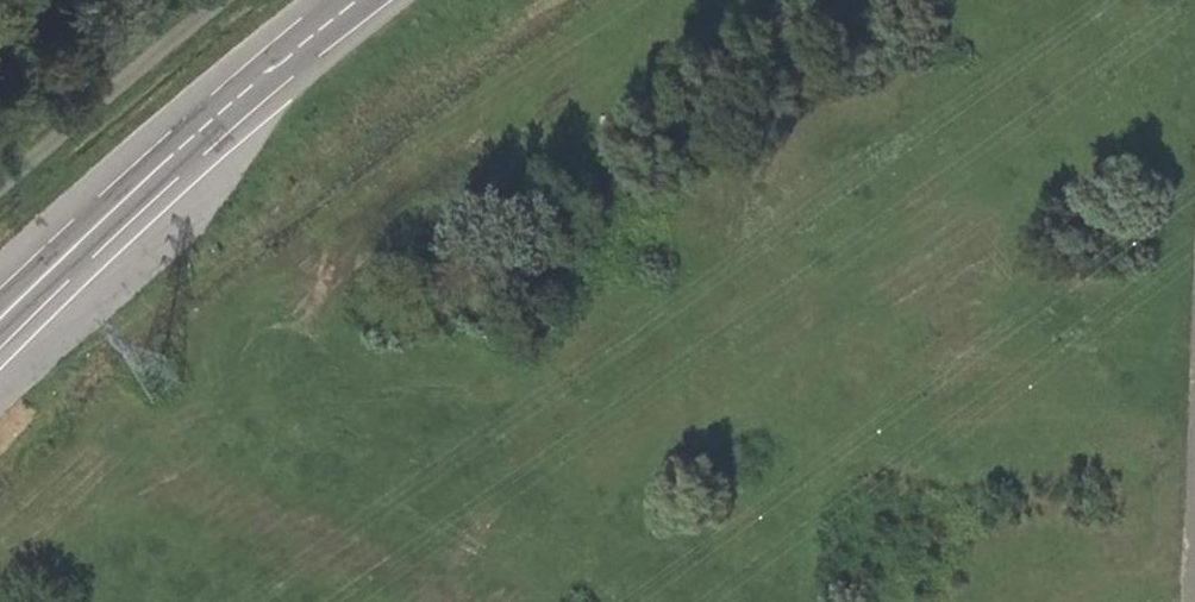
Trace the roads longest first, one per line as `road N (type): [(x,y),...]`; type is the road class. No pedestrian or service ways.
road 1 (secondary): [(357,0),(194,137),(0,325)]

